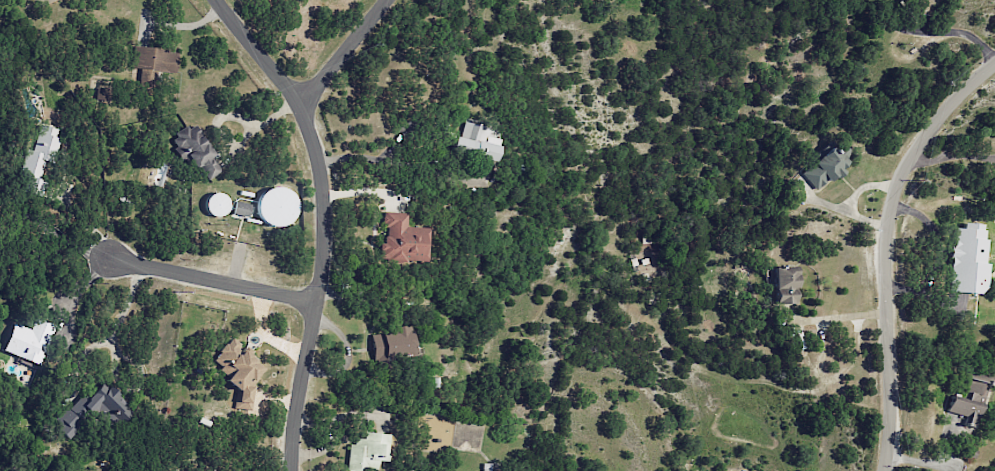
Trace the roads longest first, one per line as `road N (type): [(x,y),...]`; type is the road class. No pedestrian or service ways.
road 1 (residential): [(293,470),(294,425),(324,277),(321,168),(307,120),(281,76),(213,0)]
road 2 (residential): [(886,470),(889,216),(917,147),(994,64)]
road 3 (residential): [(318,305),(103,257)]
road 4 (residential): [(300,106),(386,0)]

